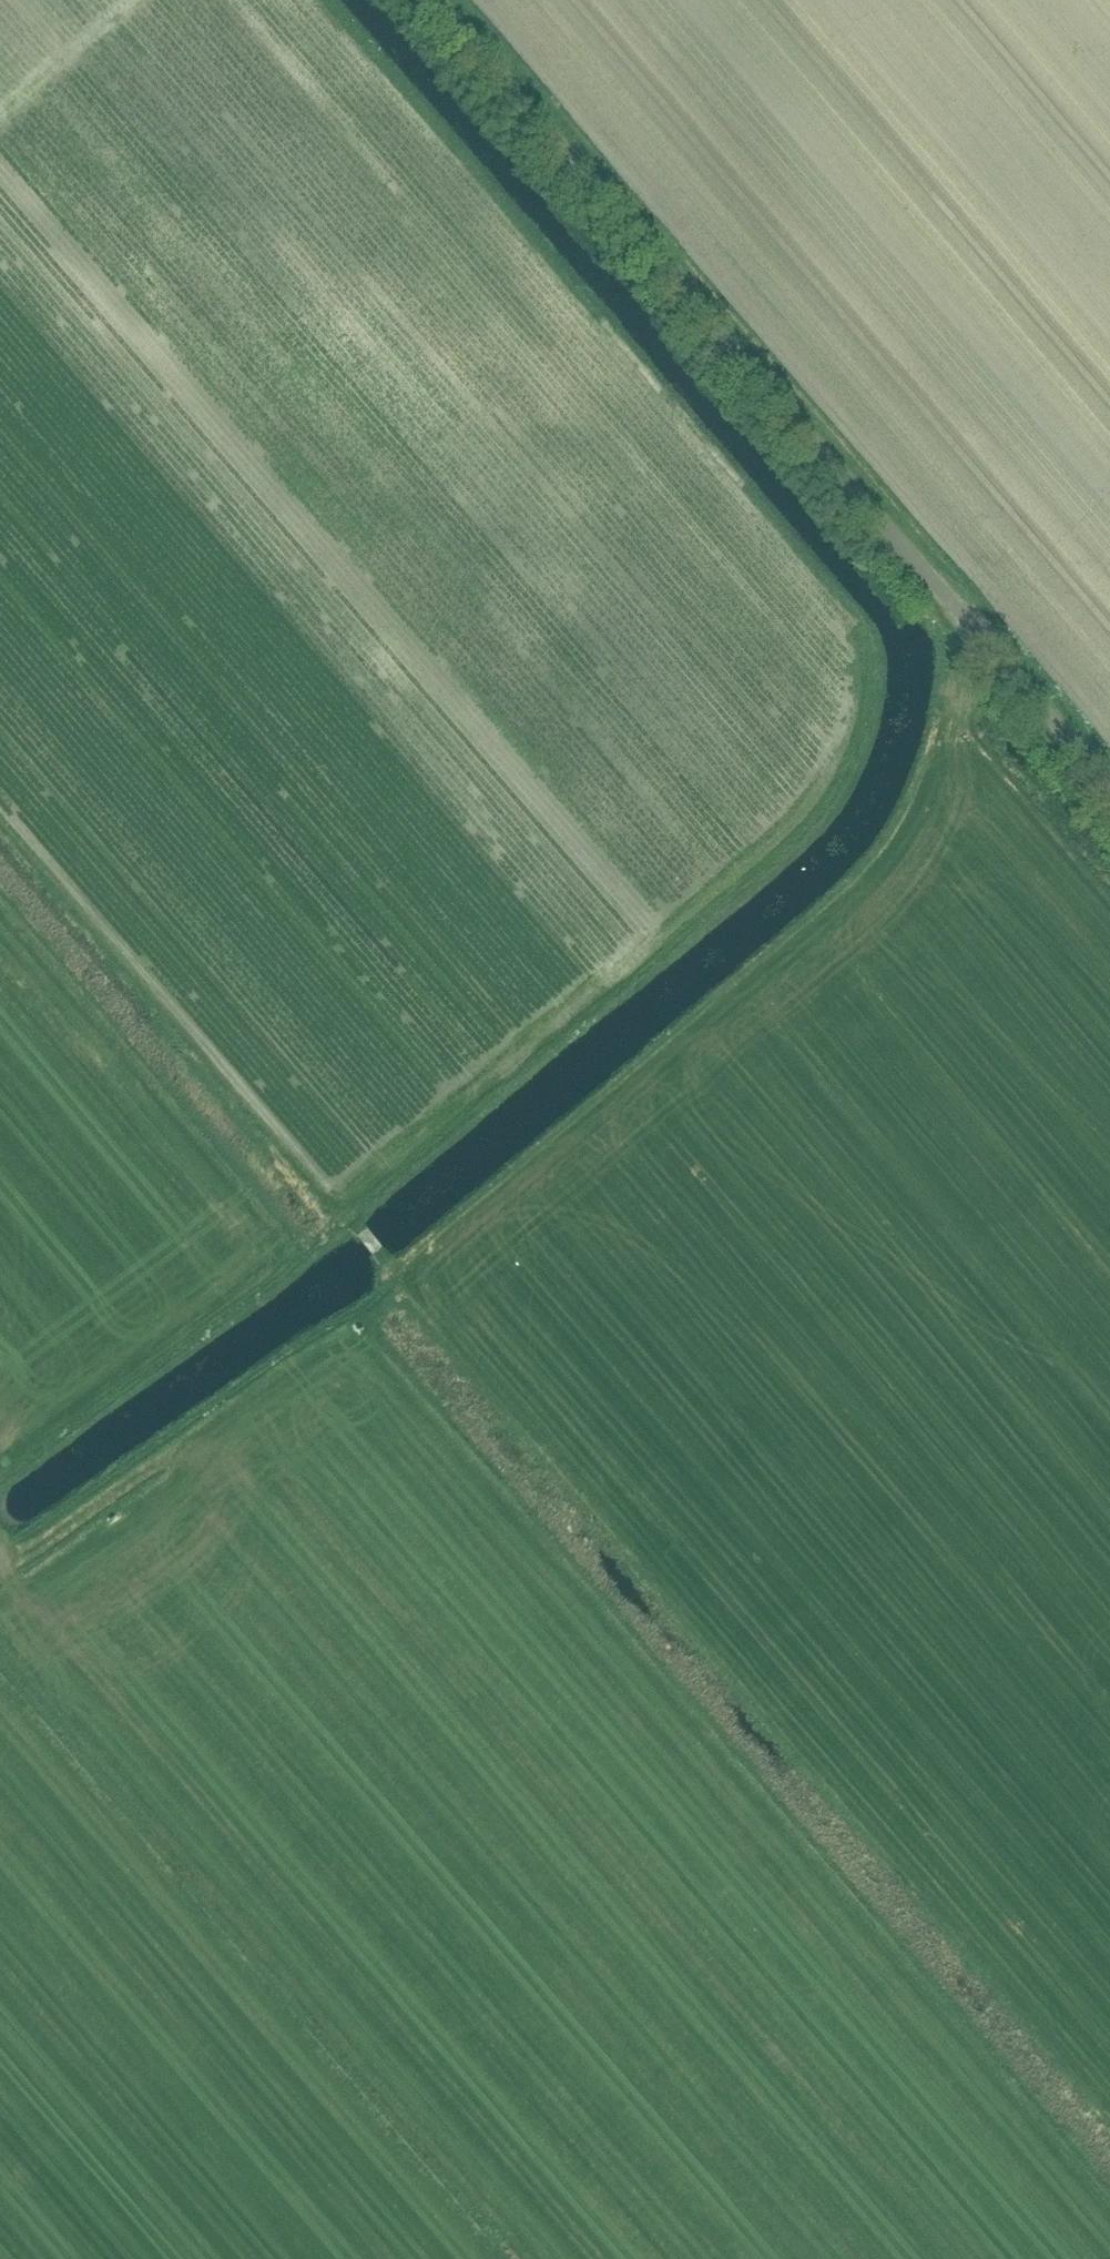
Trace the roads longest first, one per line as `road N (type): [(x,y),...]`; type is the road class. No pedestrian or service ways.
road 1 (unclassified): [(1109,787),(433,0)]

